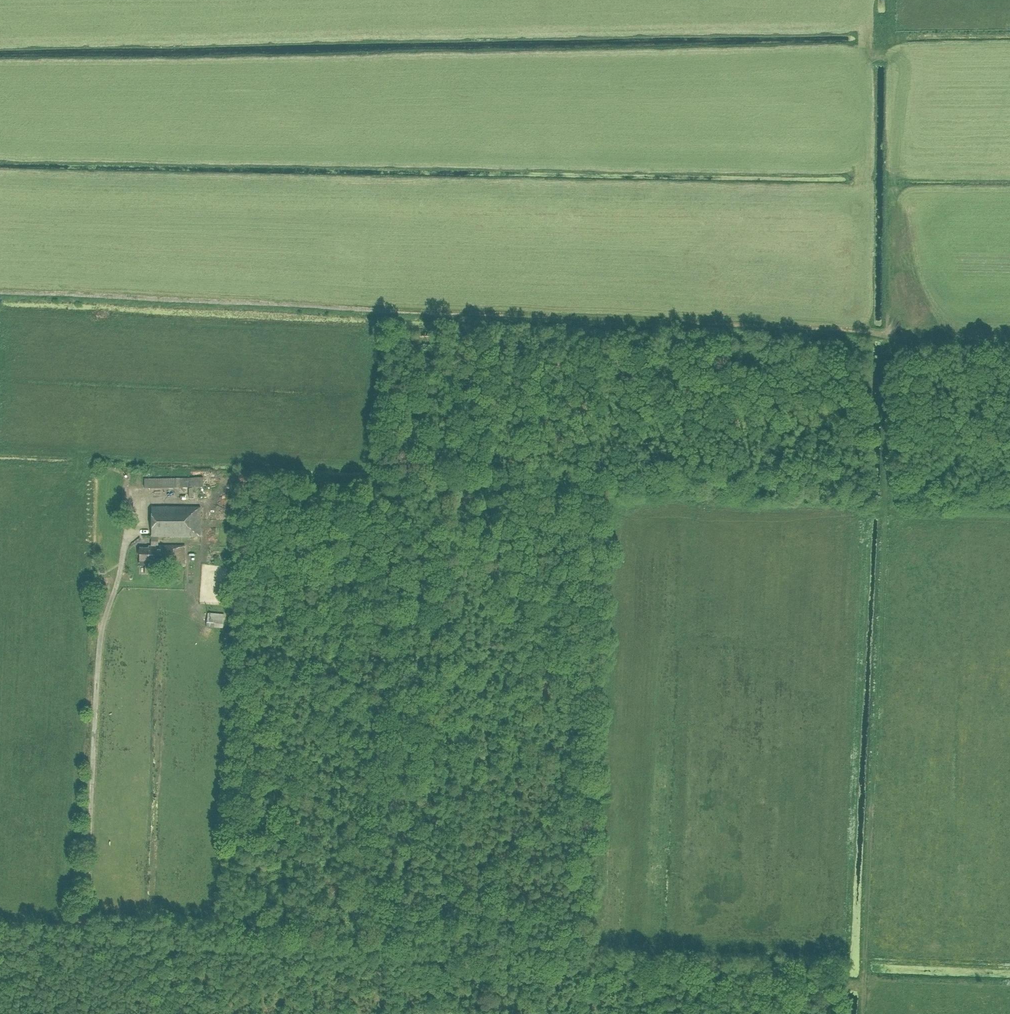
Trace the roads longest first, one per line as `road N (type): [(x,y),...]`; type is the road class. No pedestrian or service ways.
road 1 (track): [(869,331),(0,292)]
road 2 (unclassified): [(0,923),(75,925),(85,913),(108,582)]

